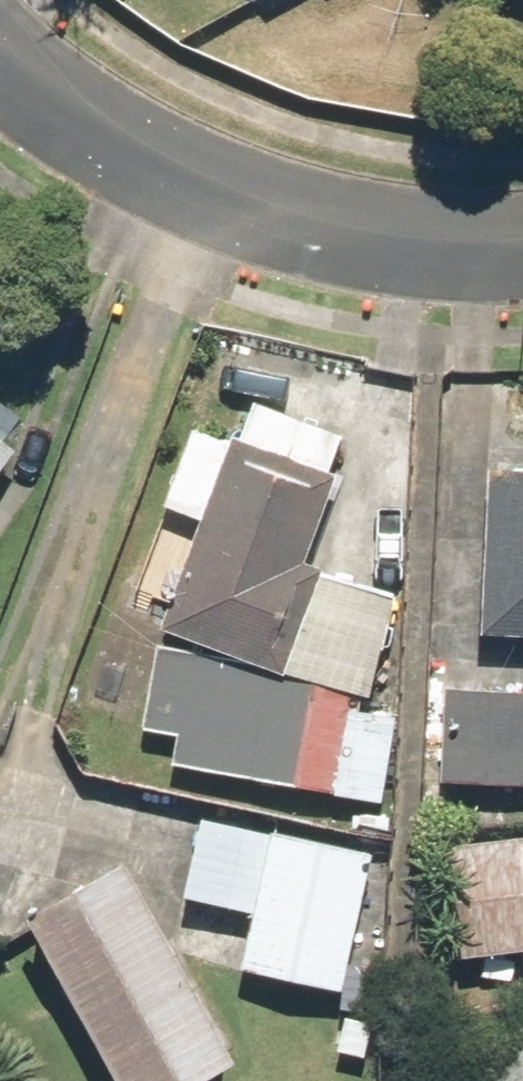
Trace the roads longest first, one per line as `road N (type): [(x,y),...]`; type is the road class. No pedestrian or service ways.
road 1 (residential): [(0,53),(147,155),(441,251),(522,244)]

